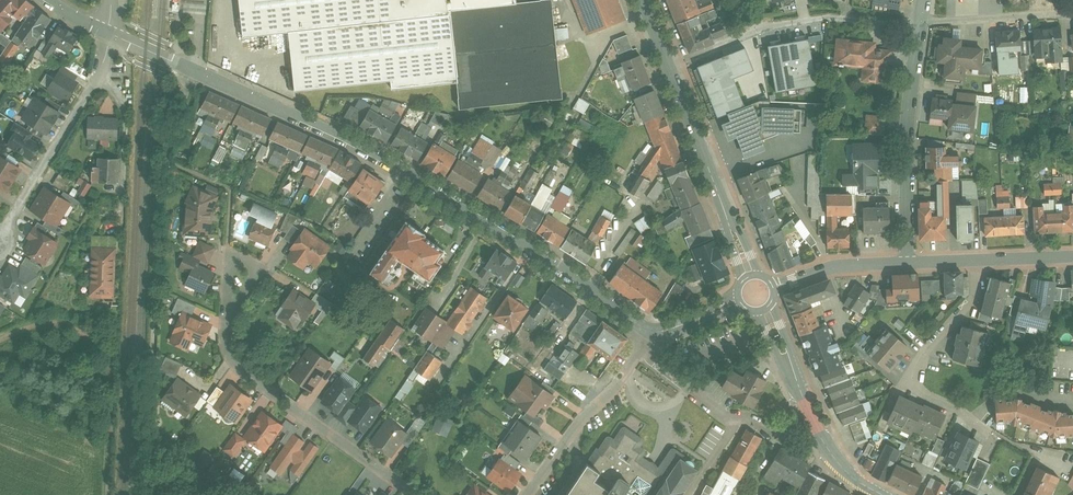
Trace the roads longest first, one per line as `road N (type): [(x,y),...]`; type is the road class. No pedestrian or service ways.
road 1 (unclassified): [(108,32),(358,146),(513,235),(647,331)]
road 2 (residential): [(231,190),(226,329),(236,366),(416,494)]
road 3 (residential): [(974,261),(975,294),(907,383),(1061,464)]
road 4 (residential): [(671,66),(765,26),(827,15),(921,24)]
road 5 (secondary): [(756,293),(828,448),(850,476),(883,494)]
road 6 (secondary): [(671,66),(756,293)]
road 7 (residential): [(921,24),(905,167),(908,264)]
road 8 (residential): [(108,32),(95,83),(0,235)]
road 9 (residential): [(527,494),(647,331)]
road 10 (unclassified): [(756,293),(841,267),(908,264)]
road 11 (residential): [(1072,13),(921,24)]

